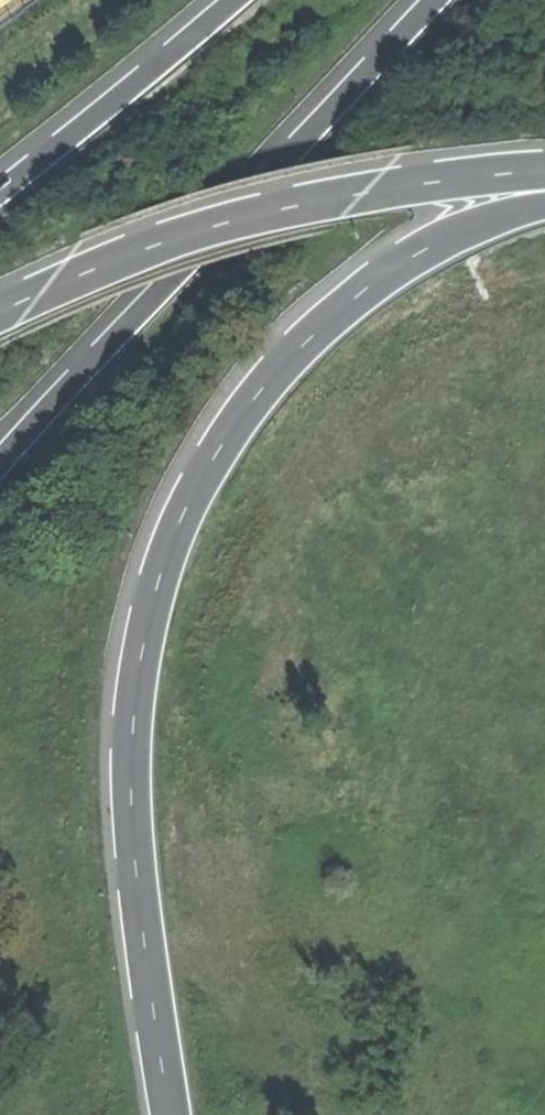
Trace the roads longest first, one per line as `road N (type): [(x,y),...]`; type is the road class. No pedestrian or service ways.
road 1 (trunk): [(544,206),(451,233),(335,314),(235,423),(195,488),(165,559),(135,700),(132,774),(173,1114)]
road 2 (motorway): [(438,0),(0,467)]
road 3 (primary): [(544,171),(361,194),(238,223),(0,313)]
road 4 (motorway): [(232,0),(0,189)]

